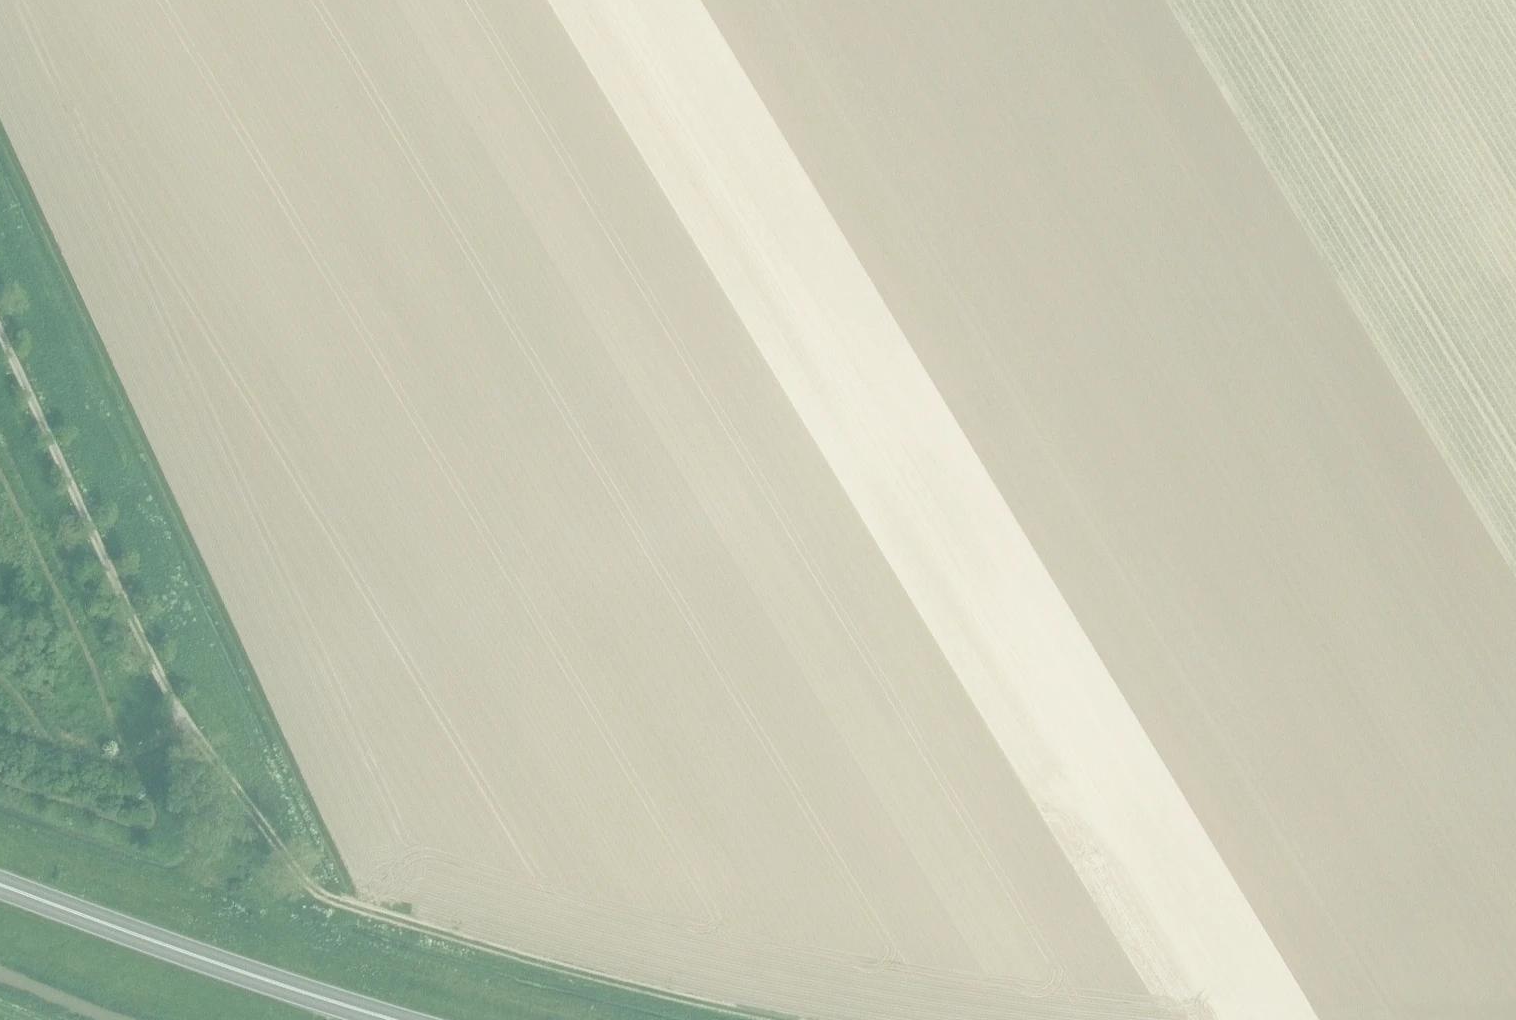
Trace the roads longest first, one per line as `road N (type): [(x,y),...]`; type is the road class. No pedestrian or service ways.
road 1 (unclassified): [(324,893),(290,862),(187,727),(0,334)]
road 2 (trunk): [(0,883),(394,1019)]
road 3 (track): [(716,1019),(353,920),(324,893)]

